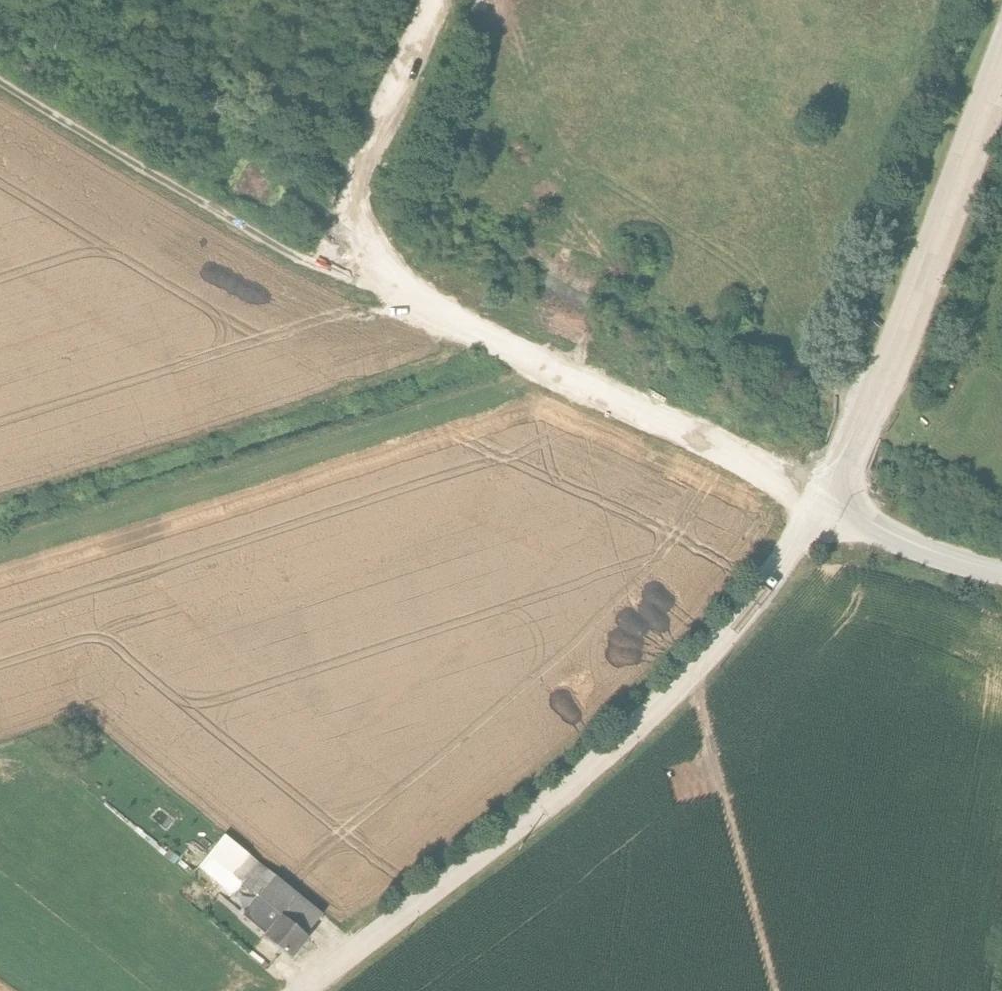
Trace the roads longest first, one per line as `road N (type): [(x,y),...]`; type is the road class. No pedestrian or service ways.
road 1 (unclassified): [(837,521),(436,303),(359,215),(376,117),(429,0)]
road 2 (unclassified): [(837,521),(584,768),(294,990)]
road 3 (unclassified): [(1001,573),(837,521)]

